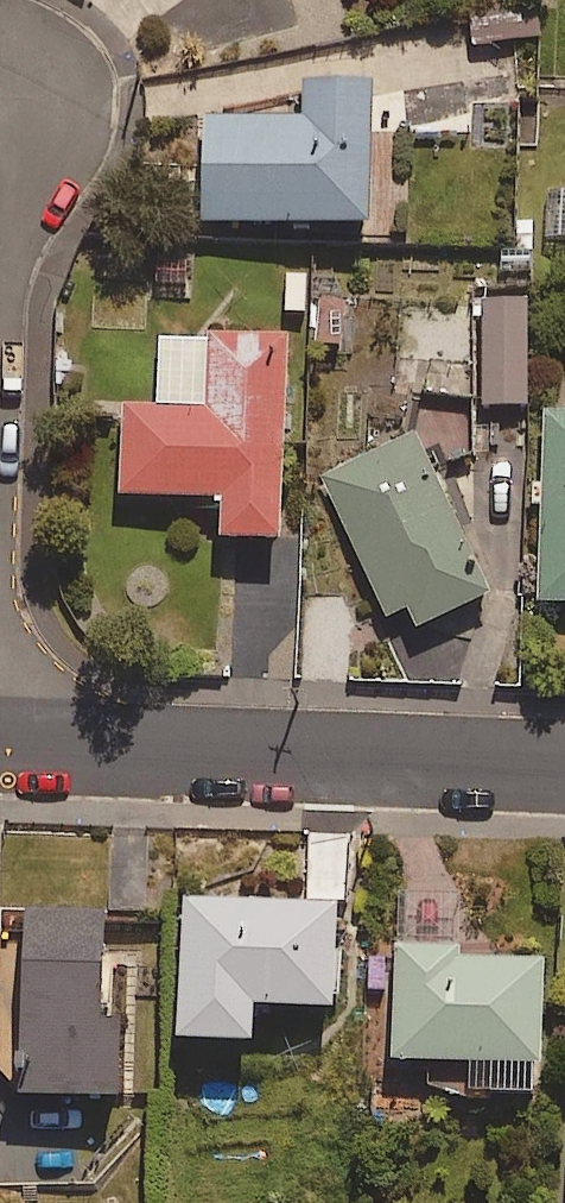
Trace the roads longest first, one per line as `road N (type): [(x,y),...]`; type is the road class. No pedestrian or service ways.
road 1 (residential): [(564,765),(0,743)]
road 2 (residential): [(0,243),(5,99)]

